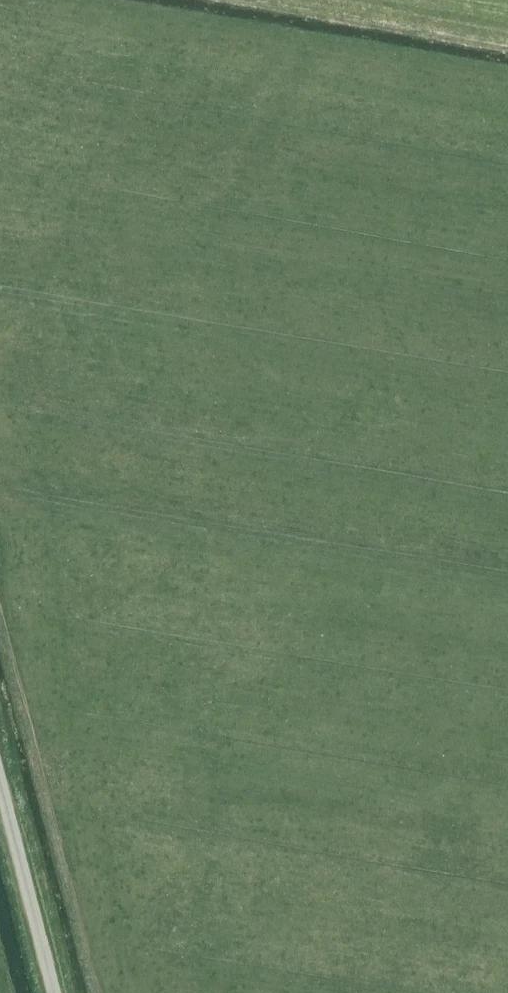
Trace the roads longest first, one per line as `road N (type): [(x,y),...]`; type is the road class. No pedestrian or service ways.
road 1 (unclassified): [(53,992),(0,790)]

